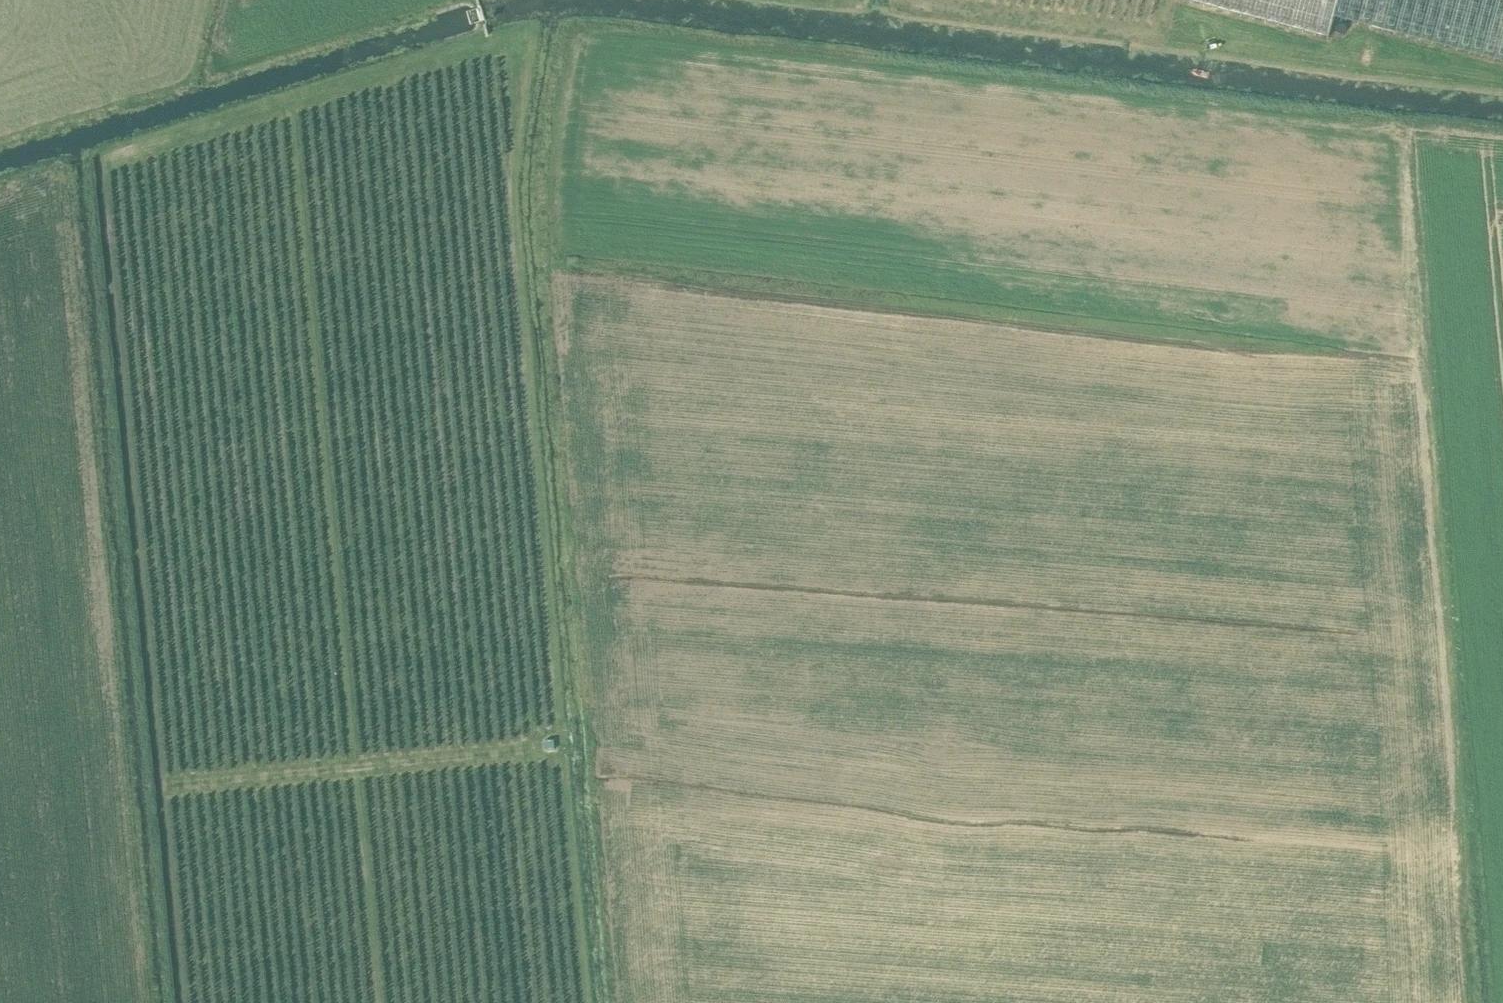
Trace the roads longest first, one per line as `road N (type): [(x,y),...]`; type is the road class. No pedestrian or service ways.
road 1 (track): [(1469,1002),(1456,861)]

